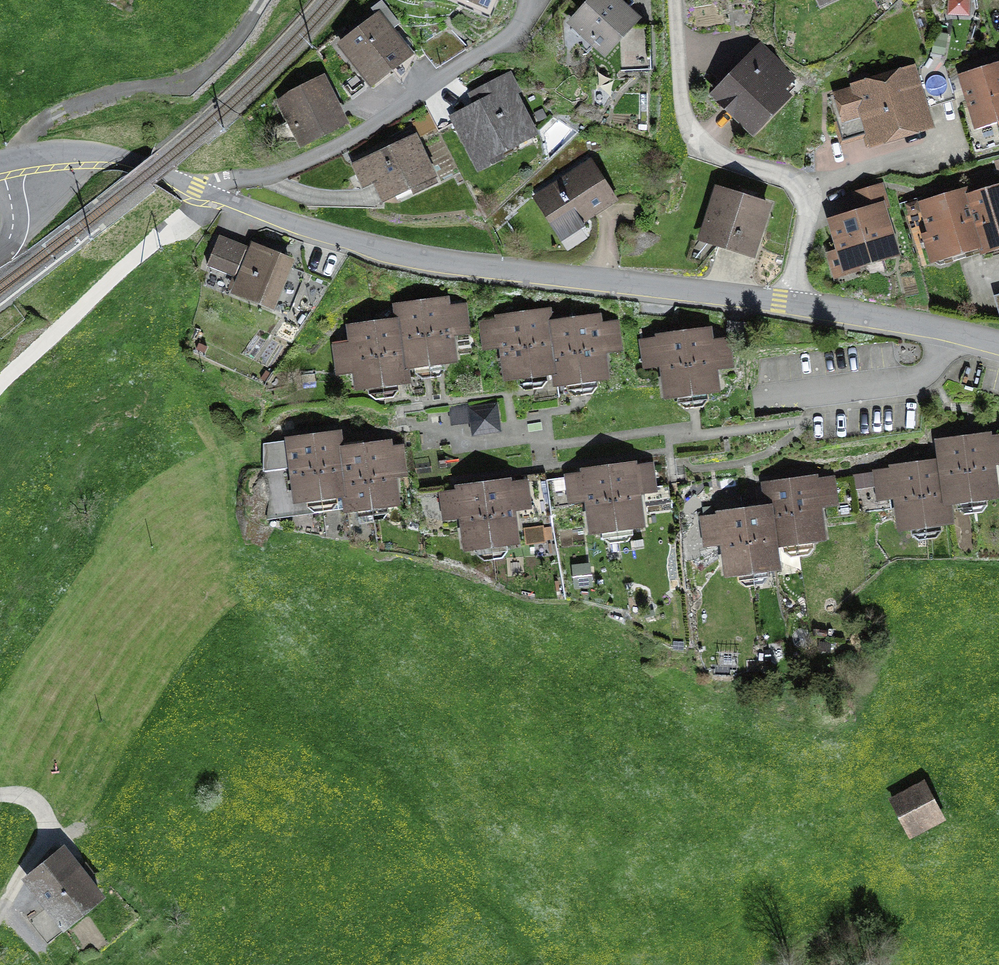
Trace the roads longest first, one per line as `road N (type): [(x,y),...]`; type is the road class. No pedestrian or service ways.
road 1 (unclassified): [(197,188),(359,247),(790,305)]
road 2 (residential): [(519,0),(505,31),(325,151),(197,188)]
road 3 (residential): [(674,0),(688,127),(716,155),(792,179),(806,196),(790,305)]
road 4 (track): [(14,160),(39,124),(100,95),(190,82),(227,49),(259,0)]
road 5 (track): [(213,193),(0,386)]
road 6 (unclassified): [(790,305),(998,346)]
road 7 (unclassified): [(0,162),(106,153),(197,188)]
road 8 (track): [(0,795),(32,800),(47,832),(0,913)]

